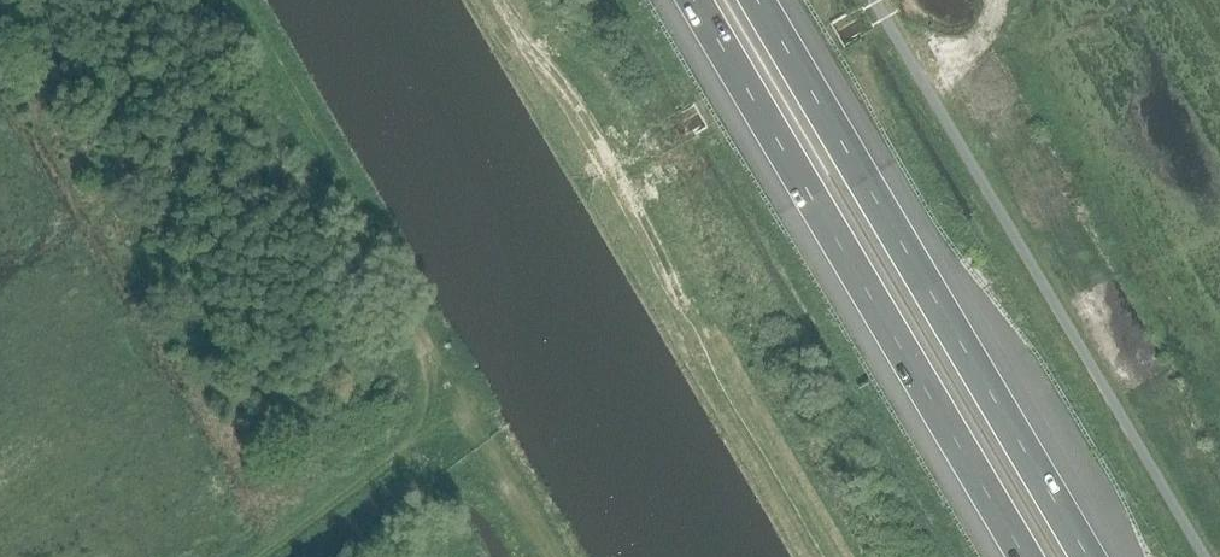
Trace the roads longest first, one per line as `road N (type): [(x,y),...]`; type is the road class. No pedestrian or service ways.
road 1 (motorway): [(1086,556),(756,0)]
road 2 (motorway): [(692,0),(1021,556)]
road 3 (track): [(234,0),(554,556)]
road 4 (track): [(256,556),(464,408)]

